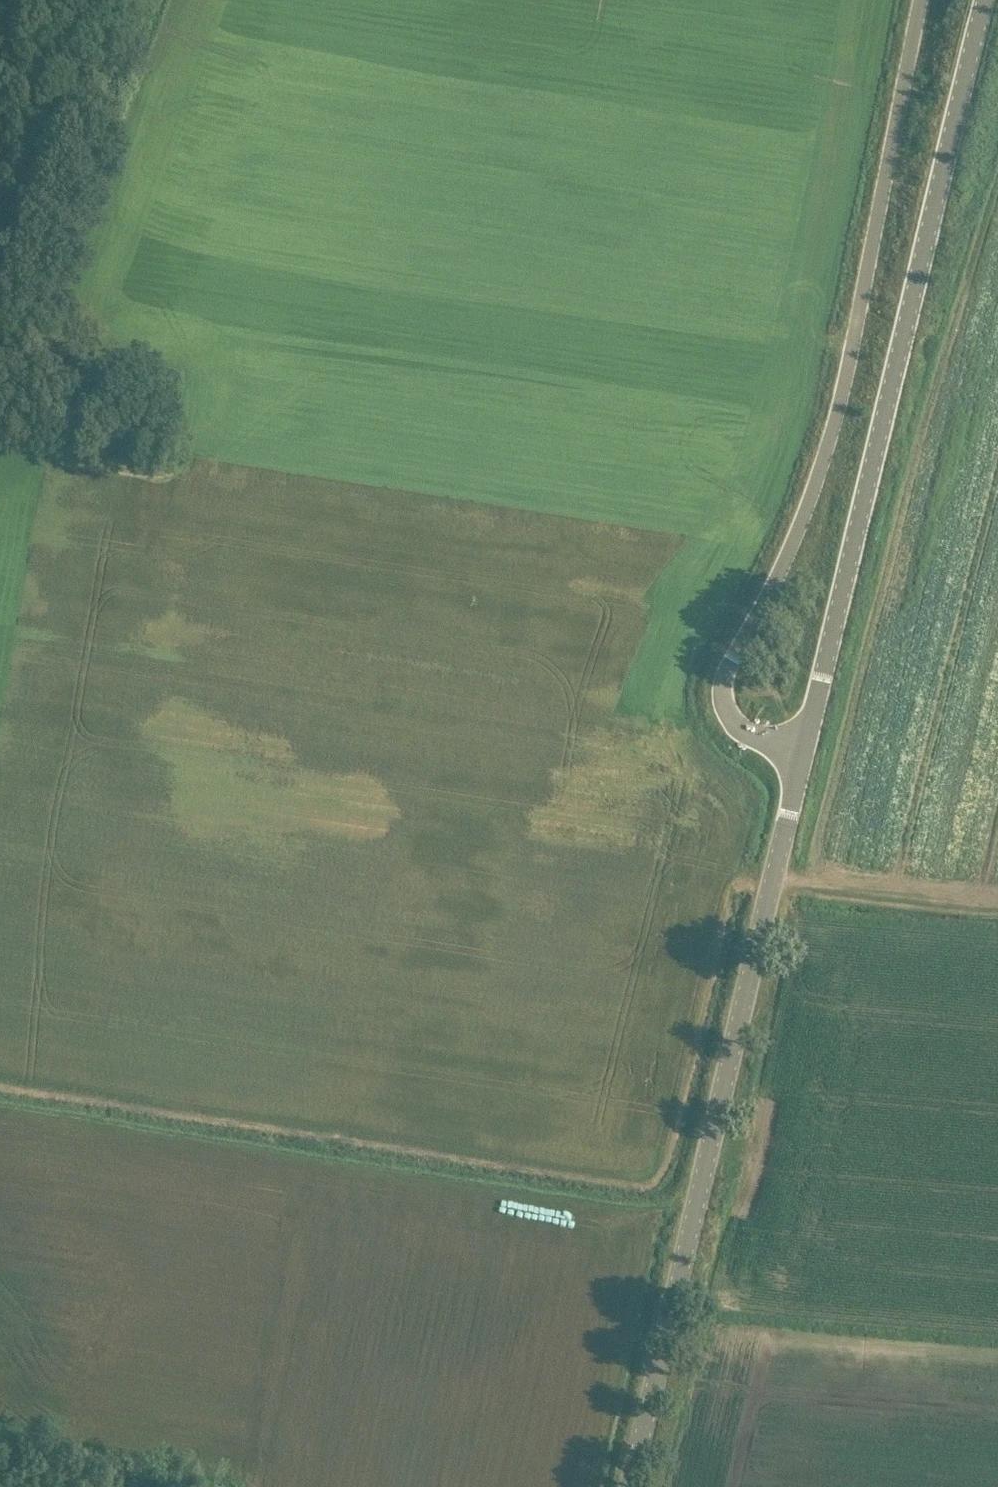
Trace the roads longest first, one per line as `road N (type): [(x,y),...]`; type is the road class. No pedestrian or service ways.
road 1 (unclassified): [(803,758),(744,730),(728,716),(720,692),(785,565),(837,421),(921,0)]
road 2 (unclassified): [(803,758),(986,0)]
road 3 (unclassified): [(632,1486),(803,758)]
road 4 (track): [(997,901),(773,881)]

